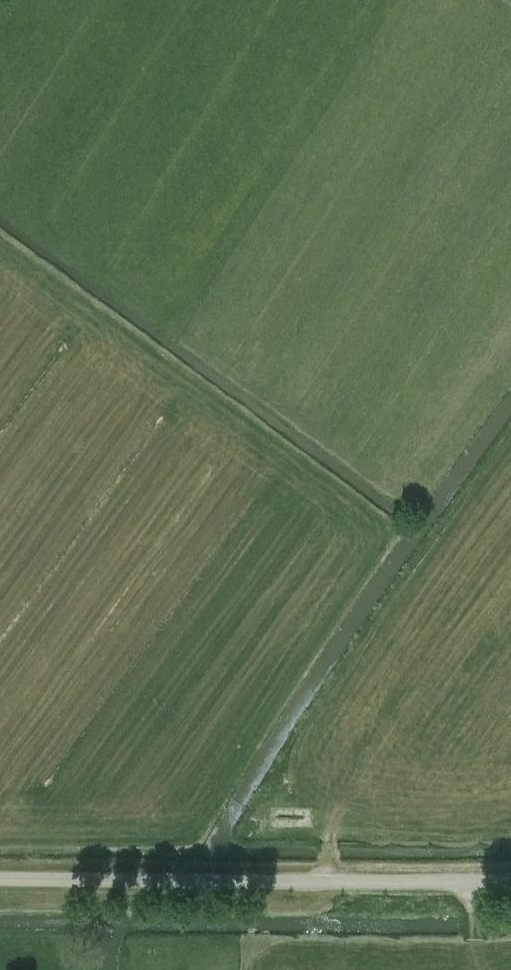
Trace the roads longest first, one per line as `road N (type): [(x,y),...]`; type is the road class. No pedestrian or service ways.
road 1 (unclassified): [(0,877),(510,880)]

